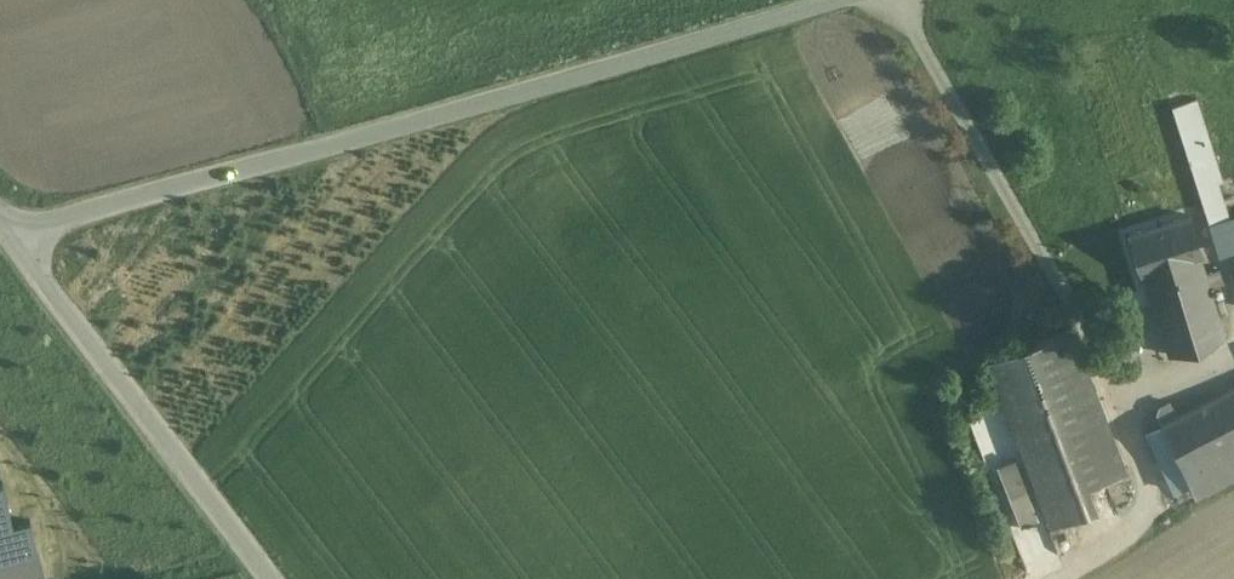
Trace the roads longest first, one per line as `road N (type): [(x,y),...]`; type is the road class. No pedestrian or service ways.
road 1 (unclassified): [(832,0),(7,232)]
road 2 (unclassified): [(270,578),(7,232)]

